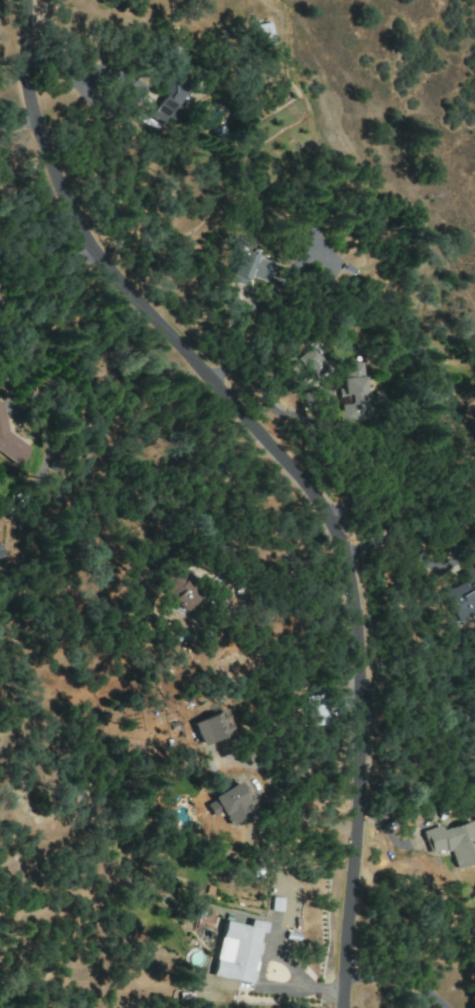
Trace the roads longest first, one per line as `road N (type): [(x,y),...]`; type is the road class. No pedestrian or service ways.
road 1 (residential): [(23,0),(22,52),(40,134),(85,239),(323,507),(360,578),(345,1007)]

